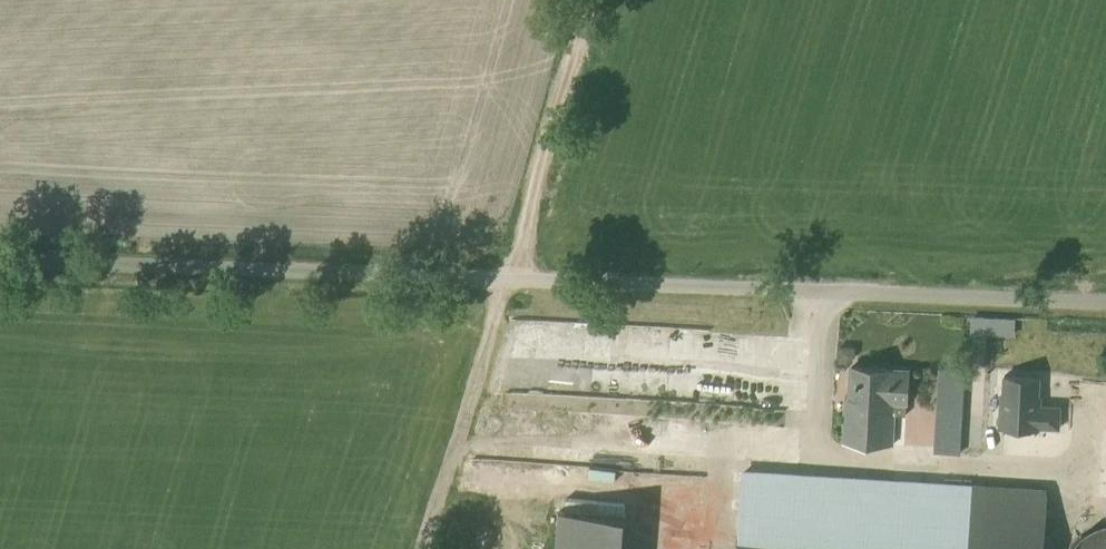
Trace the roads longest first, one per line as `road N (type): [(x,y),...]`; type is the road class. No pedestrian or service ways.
road 1 (unclassified): [(1105,302),(0,260)]
road 2 (track): [(428,548),(589,0)]

